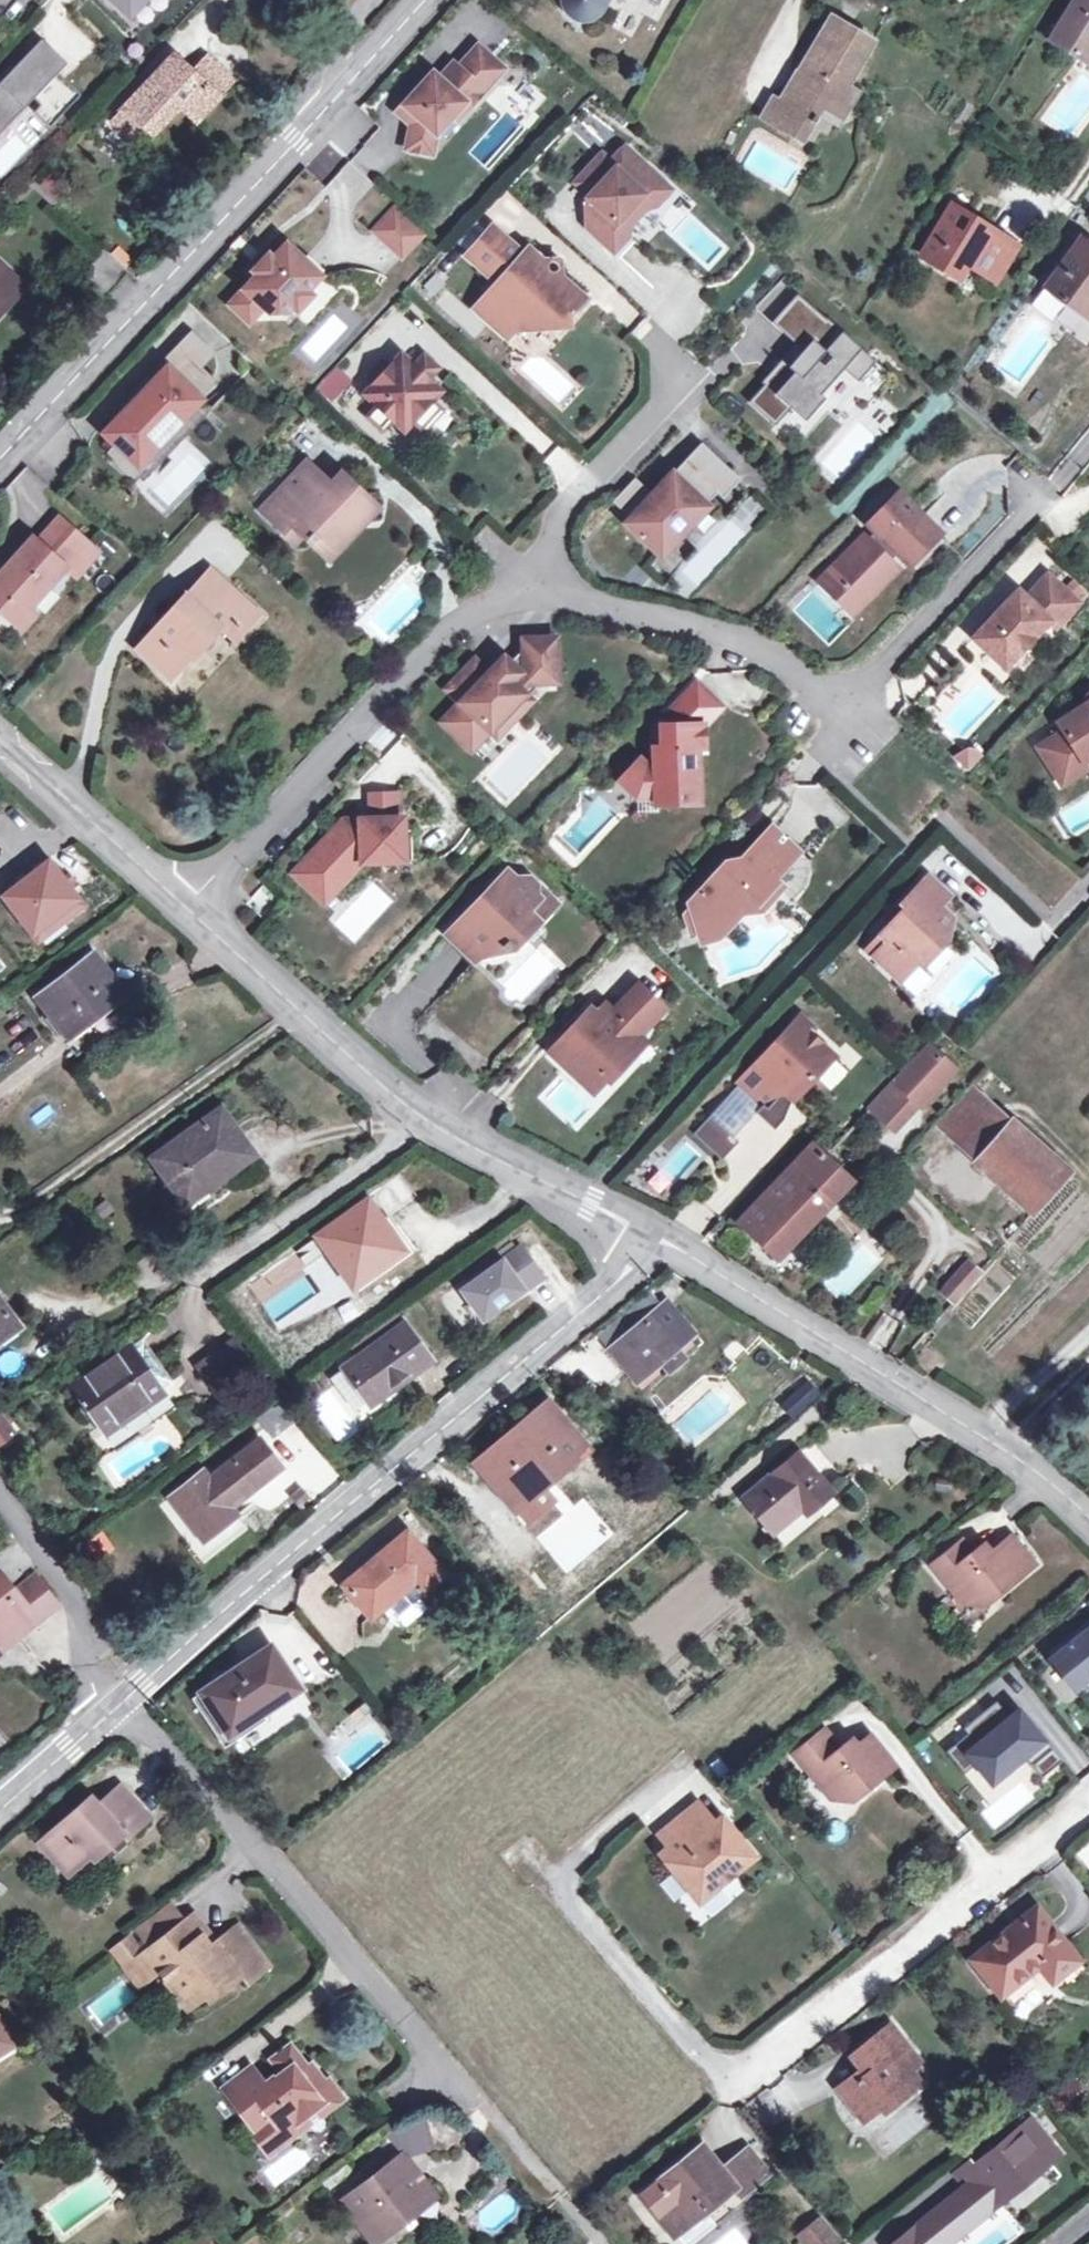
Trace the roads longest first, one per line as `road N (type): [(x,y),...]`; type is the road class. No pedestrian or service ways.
road 1 (residential): [(653,1246),(118,1704)]
road 2 (residential): [(514,585),(740,637),(840,718),(1040,497)]
road 3 (tertiary): [(182,906),(414,1121),(653,1246)]
road 4 (residential): [(118,1704),(470,2101)]
road 5 (tertiary): [(653,1246),(1004,1448),(1088,1530)]
road 6 (tertiary): [(0,454),(319,104)]
road 7 (residential): [(182,906),(514,585)]
road 8 (residential): [(1088,1801),(729,2081)]
road 9 (residential): [(514,585),(695,368)]
road 10 (tertiary): [(0,742),(182,906)]
road 11 (residential): [(118,1704),(0,1806)]
road 12 (tertiary): [(319,104),(419,0)]

